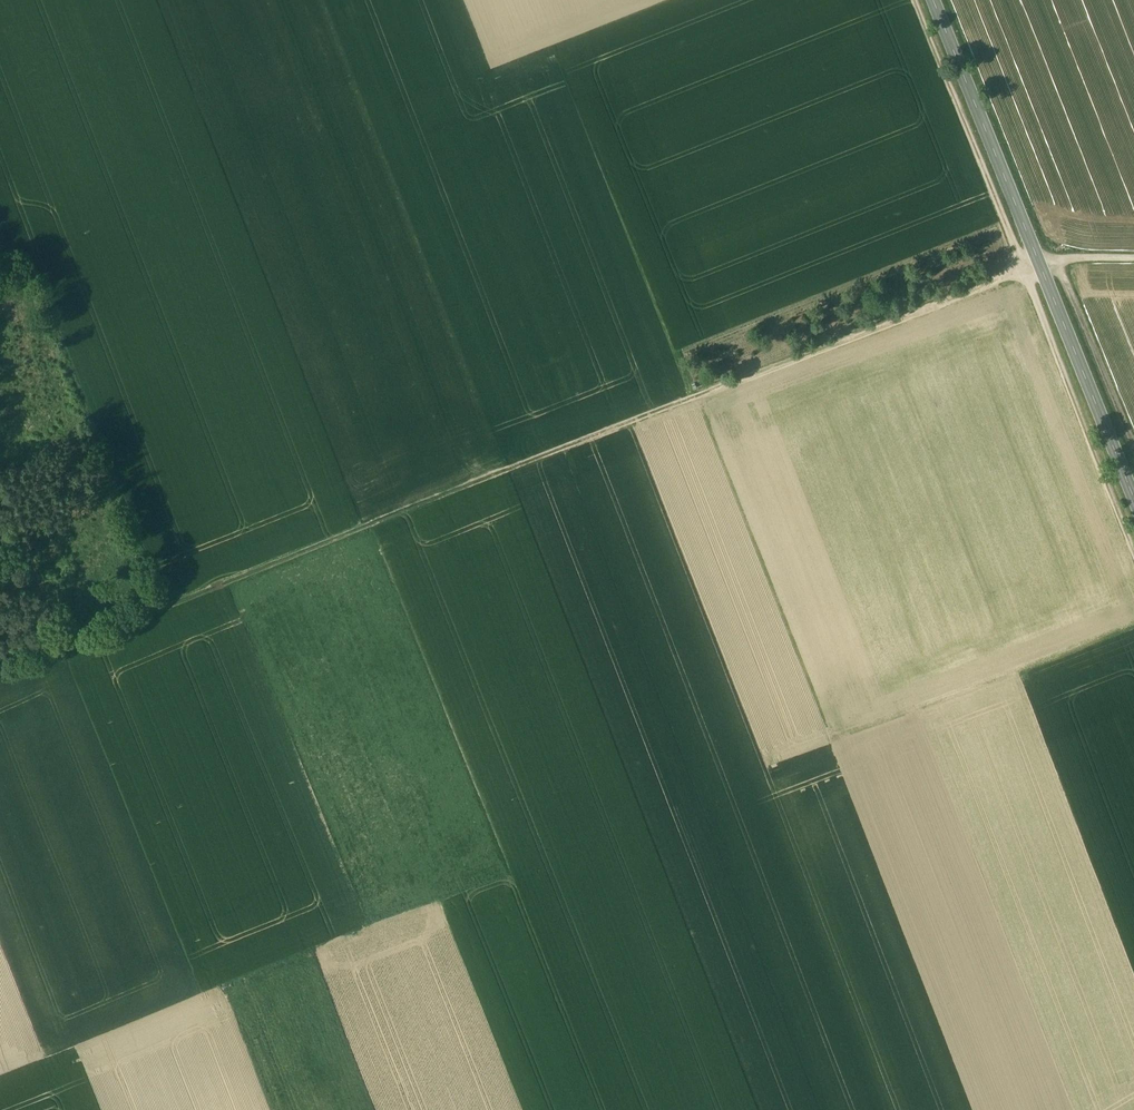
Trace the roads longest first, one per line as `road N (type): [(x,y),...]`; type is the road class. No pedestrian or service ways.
road 1 (track): [(1056,257),(0,680)]
road 2 (track): [(914,0),(1133,552)]
road 3 (tertiary): [(1133,499),(933,0)]
road 4 (track): [(1056,257),(1133,448)]

